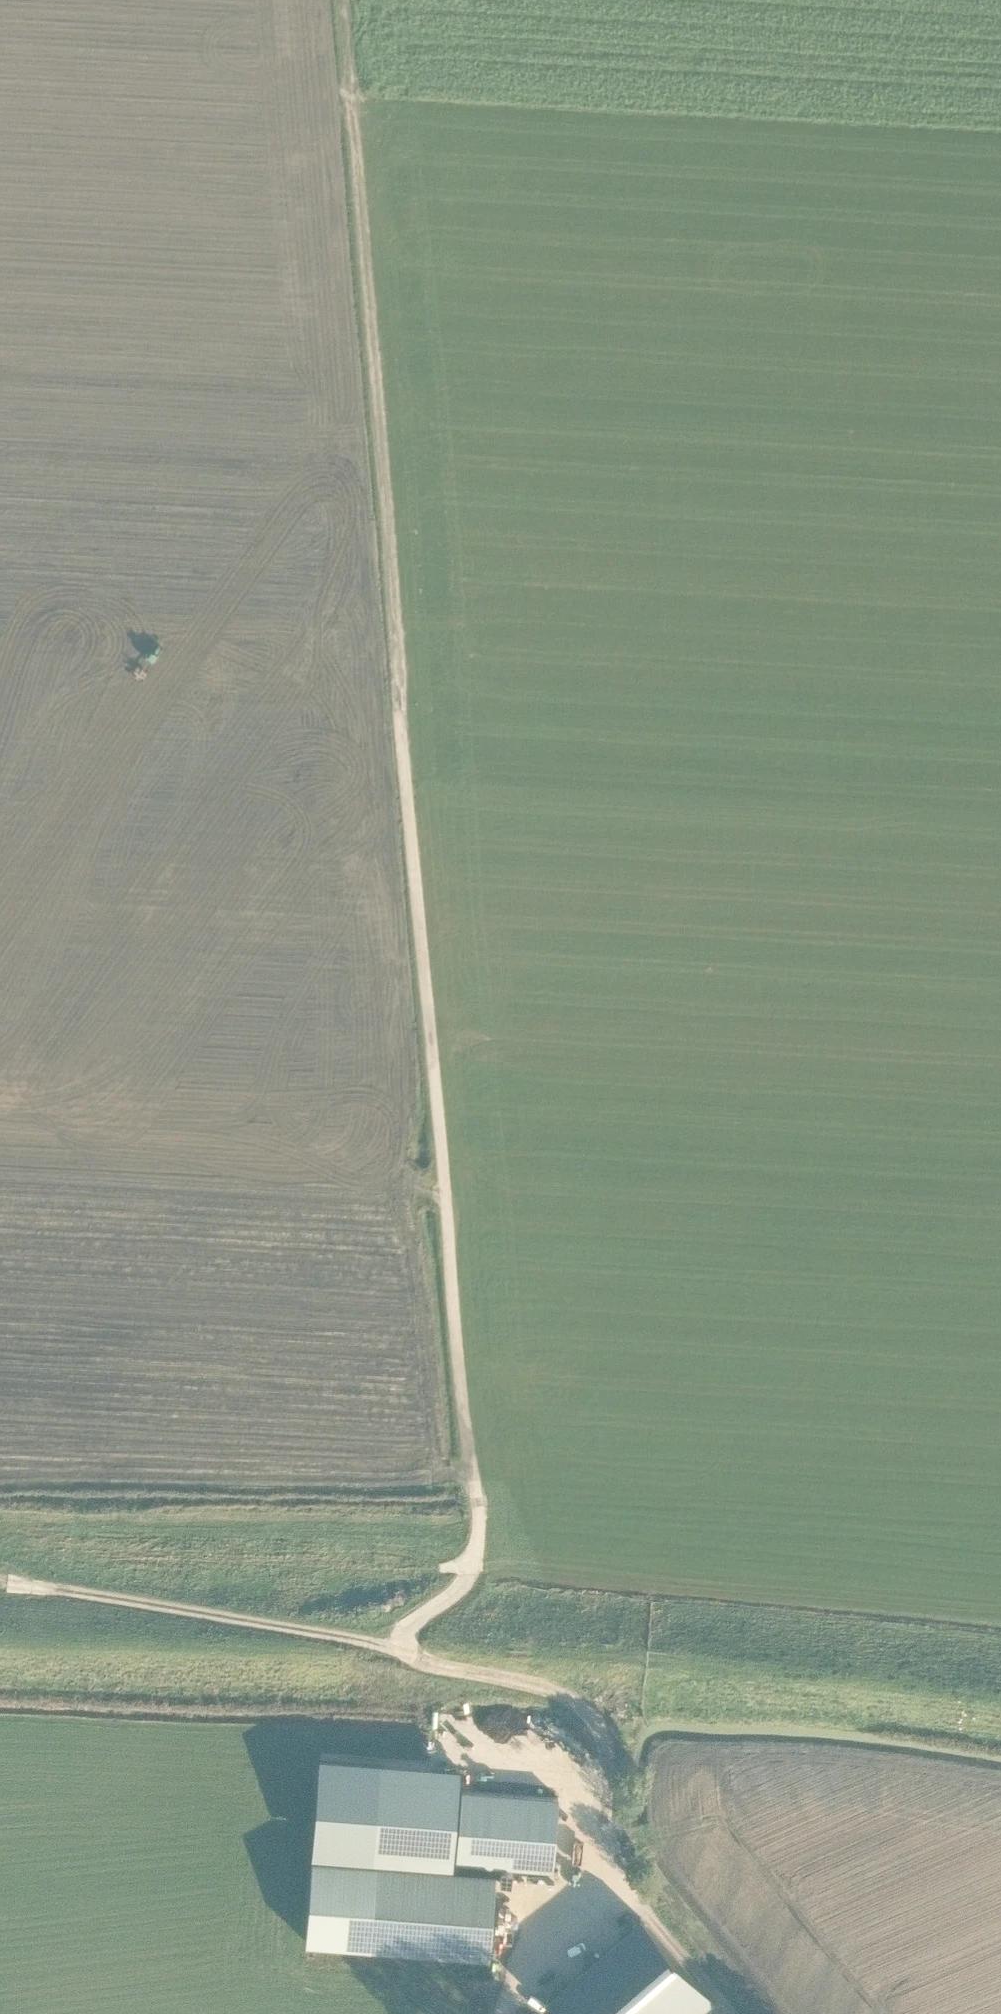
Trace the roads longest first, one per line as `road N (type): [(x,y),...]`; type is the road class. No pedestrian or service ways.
road 1 (track): [(607,1755),(598,1723),(578,1702),(425,1662),(409,1647),(413,1624),(466,1589),(480,1537),(400,712)]

